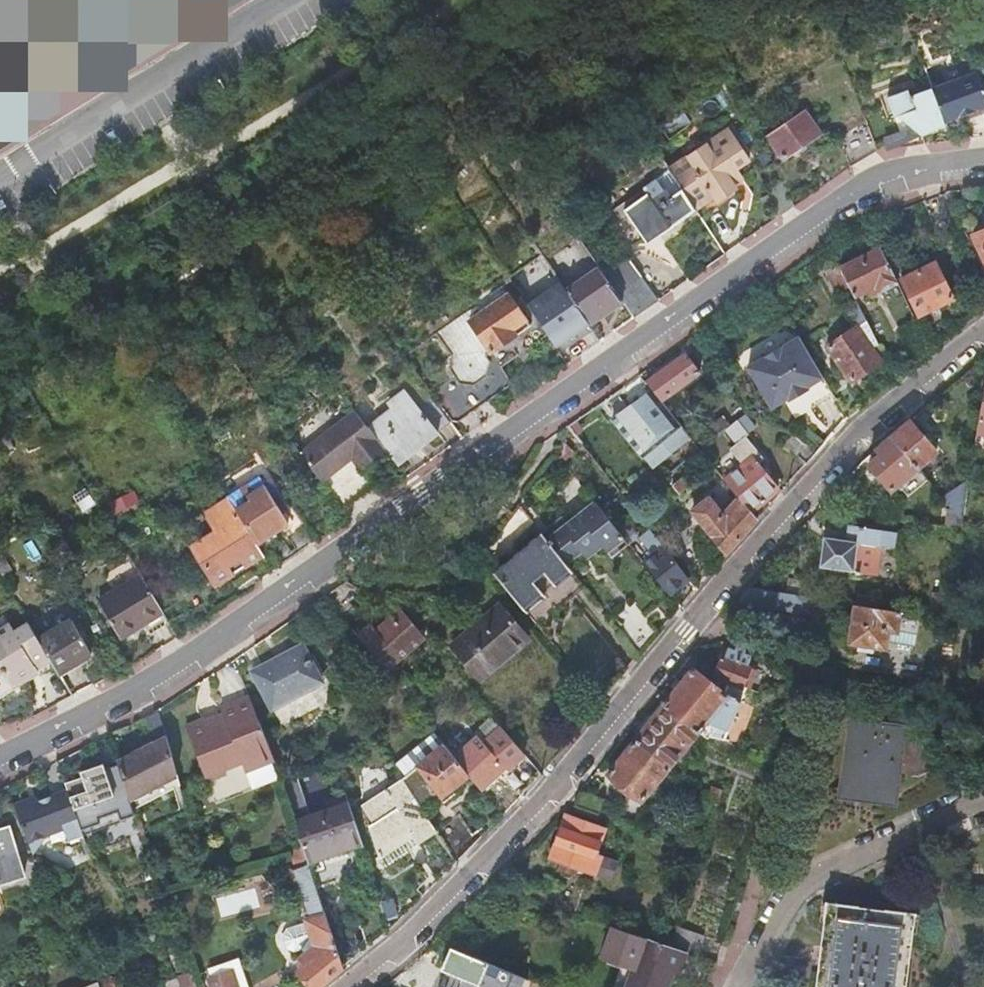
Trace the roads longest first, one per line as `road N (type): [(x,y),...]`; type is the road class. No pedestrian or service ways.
road 1 (residential): [(983,165),(873,189),(814,222),(176,667),(0,764)]
road 2 (residential): [(352,986),(498,850),(802,493),(983,340)]
road 3 (residential): [(0,169),(281,0)]
road 4 (residential): [(983,809),(872,842),(777,906),(733,986)]

